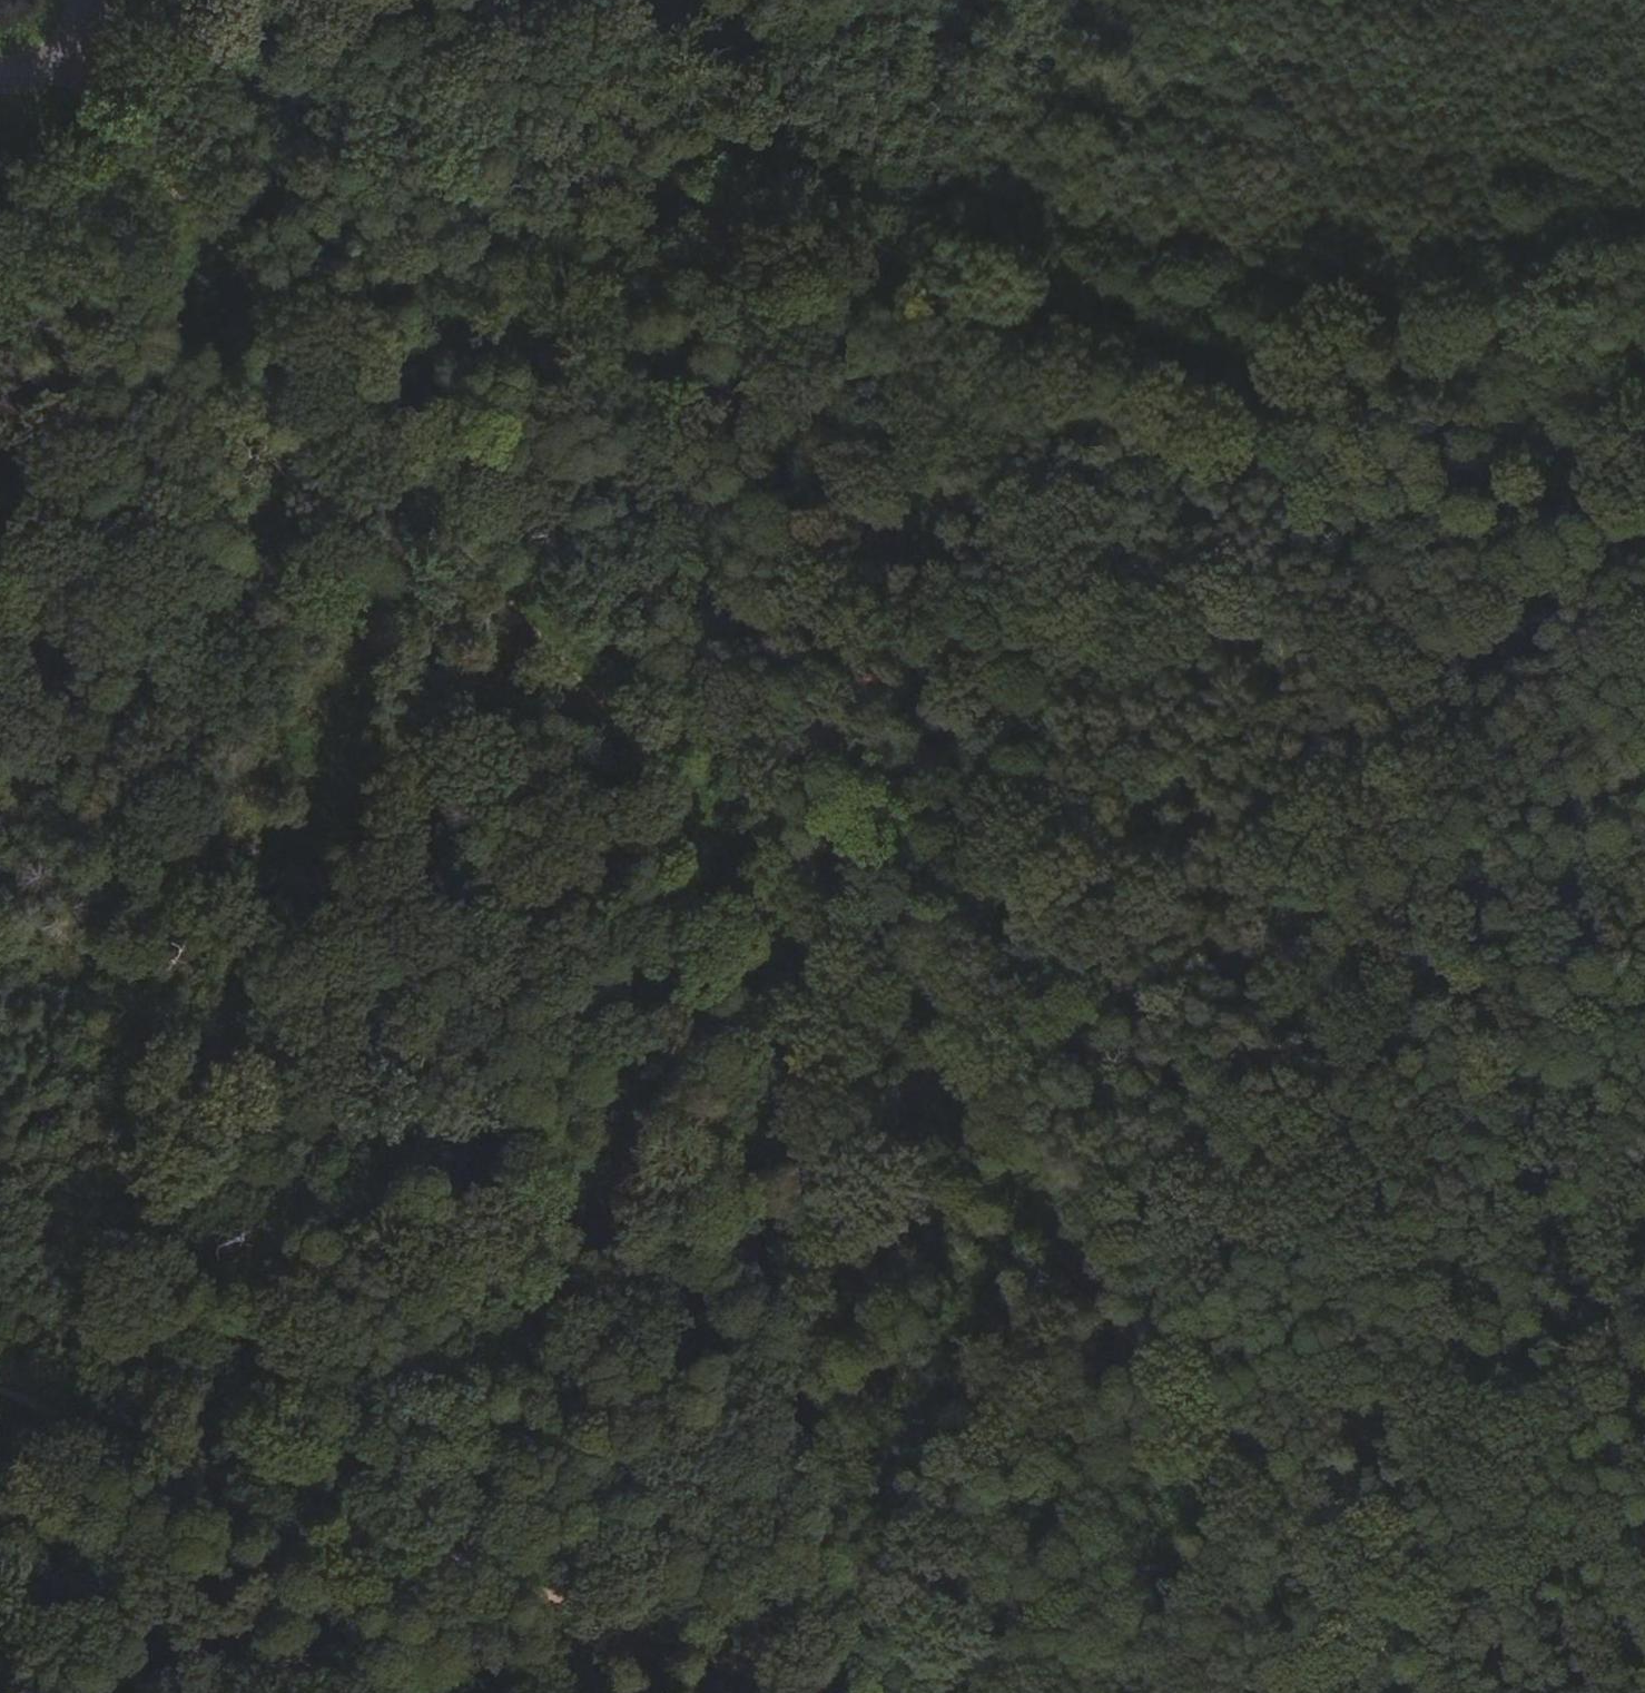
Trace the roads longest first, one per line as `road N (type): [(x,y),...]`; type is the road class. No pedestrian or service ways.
road 1 (track): [(64,51),(315,383),(1420,1692)]
road 2 (track): [(90,0),(1644,477)]
road 3 (track): [(0,1393),(813,1692)]
road 4 (residential): [(0,76),(44,66),(64,51),(84,0)]

